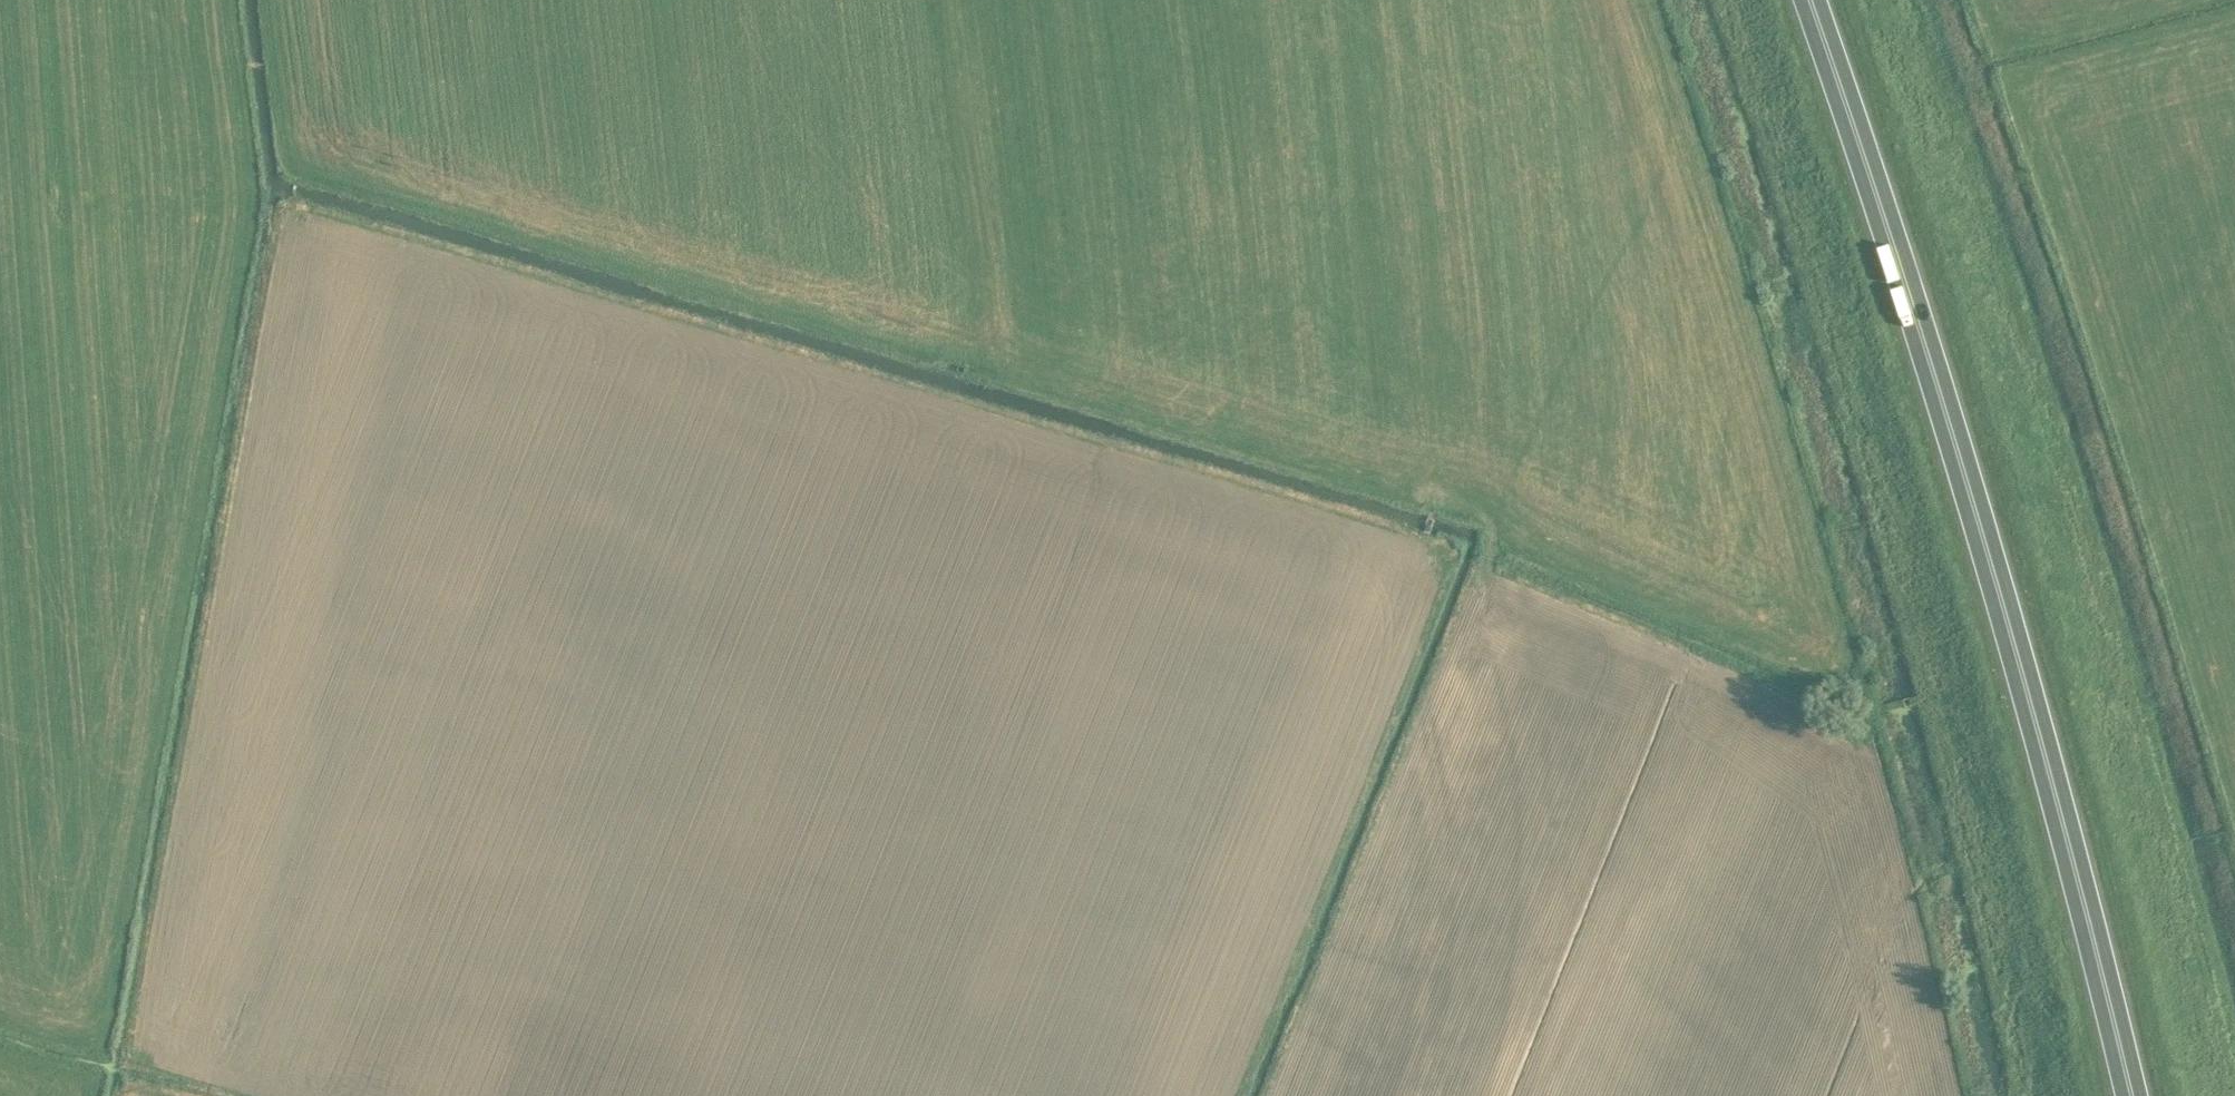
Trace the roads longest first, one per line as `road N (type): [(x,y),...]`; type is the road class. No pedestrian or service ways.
road 1 (trunk): [(2136,1095),(1984,493),(1817,0)]

